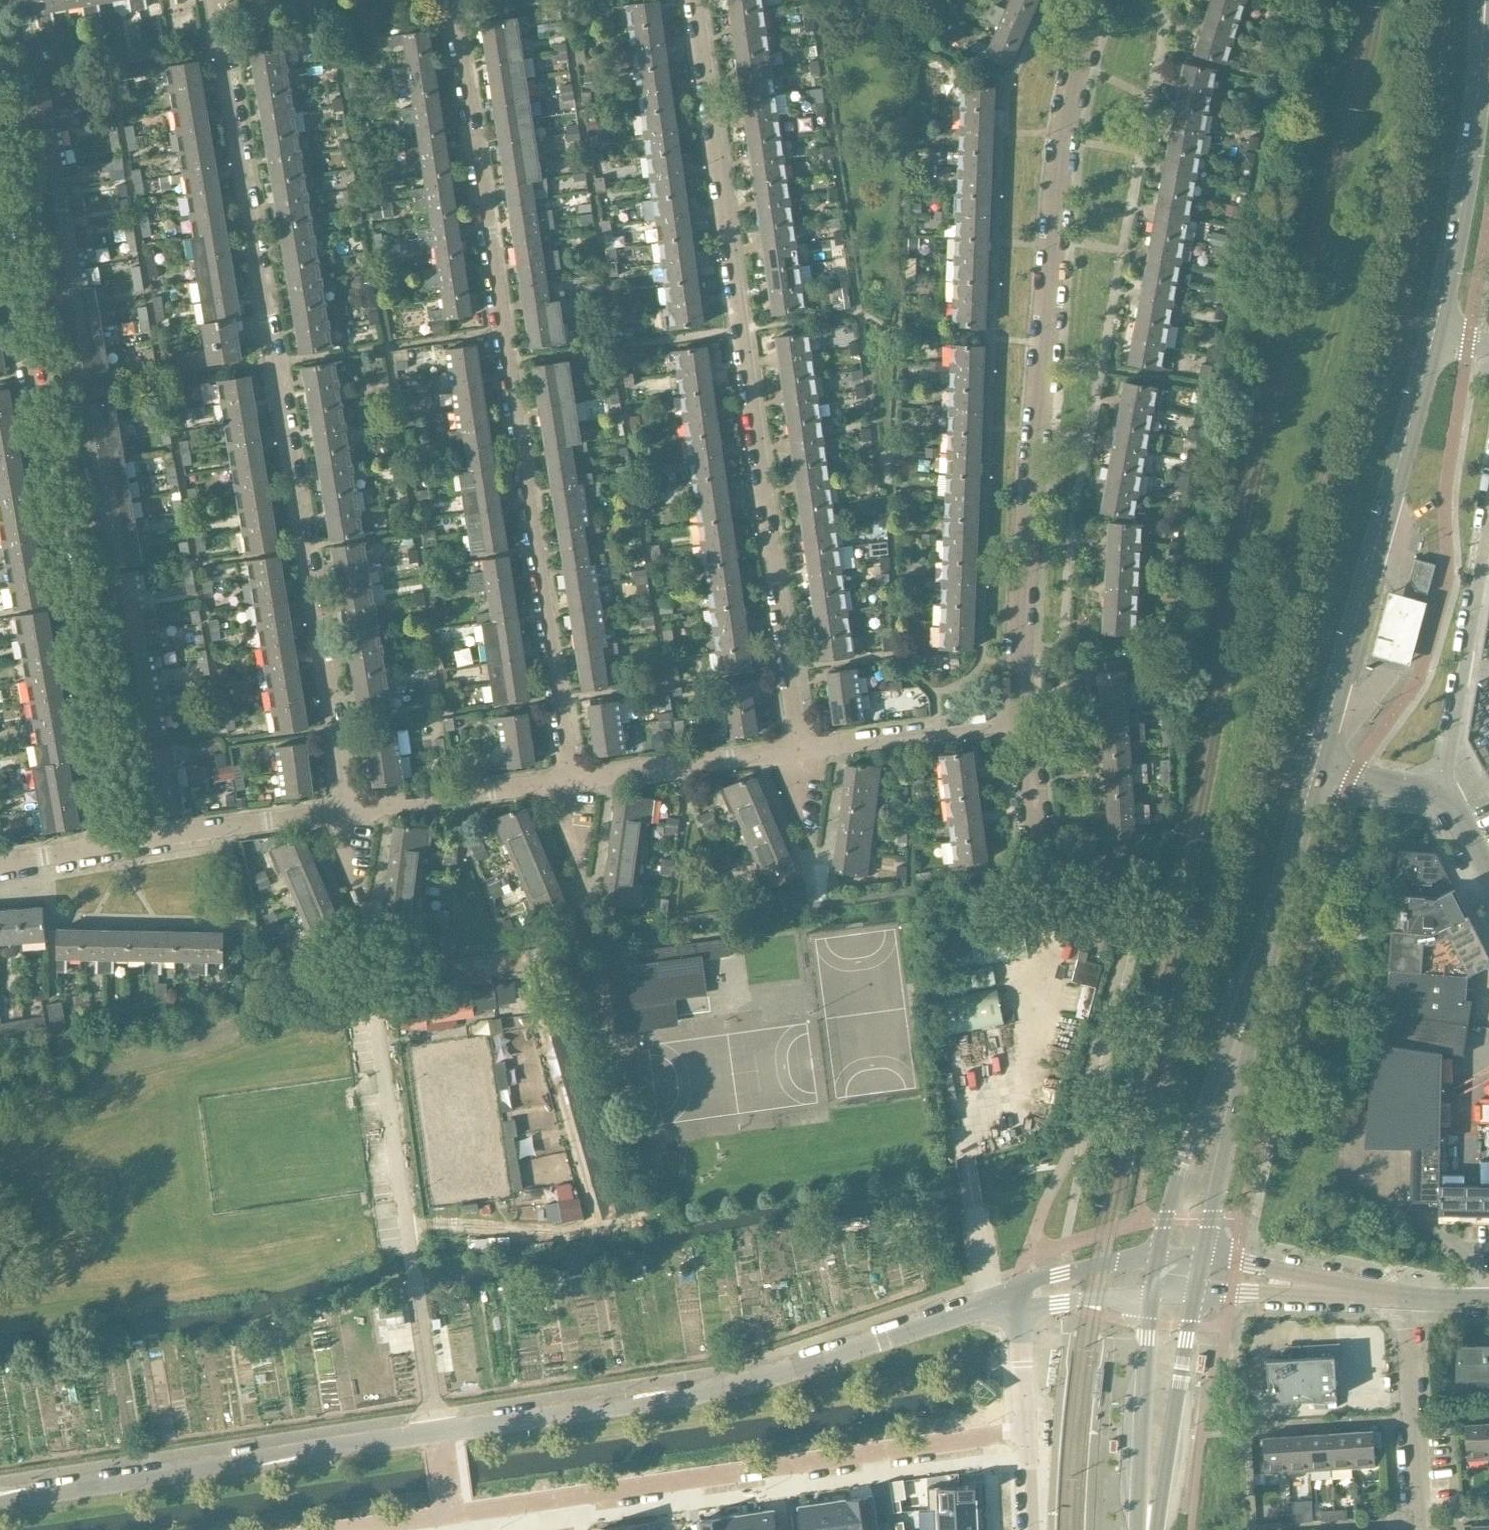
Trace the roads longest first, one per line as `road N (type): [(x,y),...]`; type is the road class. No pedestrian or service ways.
road 1 (residential): [(344,813),(216,0)]
road 2 (residential): [(450,0),(566,780)]
road 3 (residential): [(695,0),(799,749)]
road 4 (residential): [(1023,704),(1024,597),(1055,205),(1077,61),(1095,0)]
road 5 (residential): [(0,189),(119,849)]
road 6 (residential): [(1021,1294),(766,1377),(438,1431)]
road 7 (residential): [(556,1499),(1026,1433),(1030,1529)]
road 8 (secondary): [(1316,771),(1432,339)]
road 9 (residential): [(438,1431),(0,1498)]
road 10 (secondary): [(1432,339),(1471,140),(1485,0)]
road 11 (secondary): [(1258,976),(1182,1160),(1158,1256)]
road 12 (unclassified): [(1442,796),(1488,507)]
road 13 (secondary): [(1203,1260),(1258,976)]
road 14 (secondary): [(1151,1529),(1196,1295)]
road 15 (residential): [(566,780),(799,749)]
road 16 (secondary): [(1152,1297),(1141,1529)]
road 17 (residential): [(799,749),(1023,704)]
road 18 (residential): [(119,849),(344,813)]
road 19 (residential): [(1423,1529),(1409,1302)]
road 20 (residential): [(344,813),(566,780)]
road 21 (secondary): [(1258,976),(1316,771)]
road 22 (residential): [(1042,862),(1023,704)]
road 23 (residential): [(1158,1256),(1050,1277),(1021,1294)]
road 24 (residential): [(1021,1294),(1051,1303),(1152,1297)]
road 25 (unclassified): [(1316,771),(1442,796)]
road 26 (residential): [(0,867),(119,849)]

